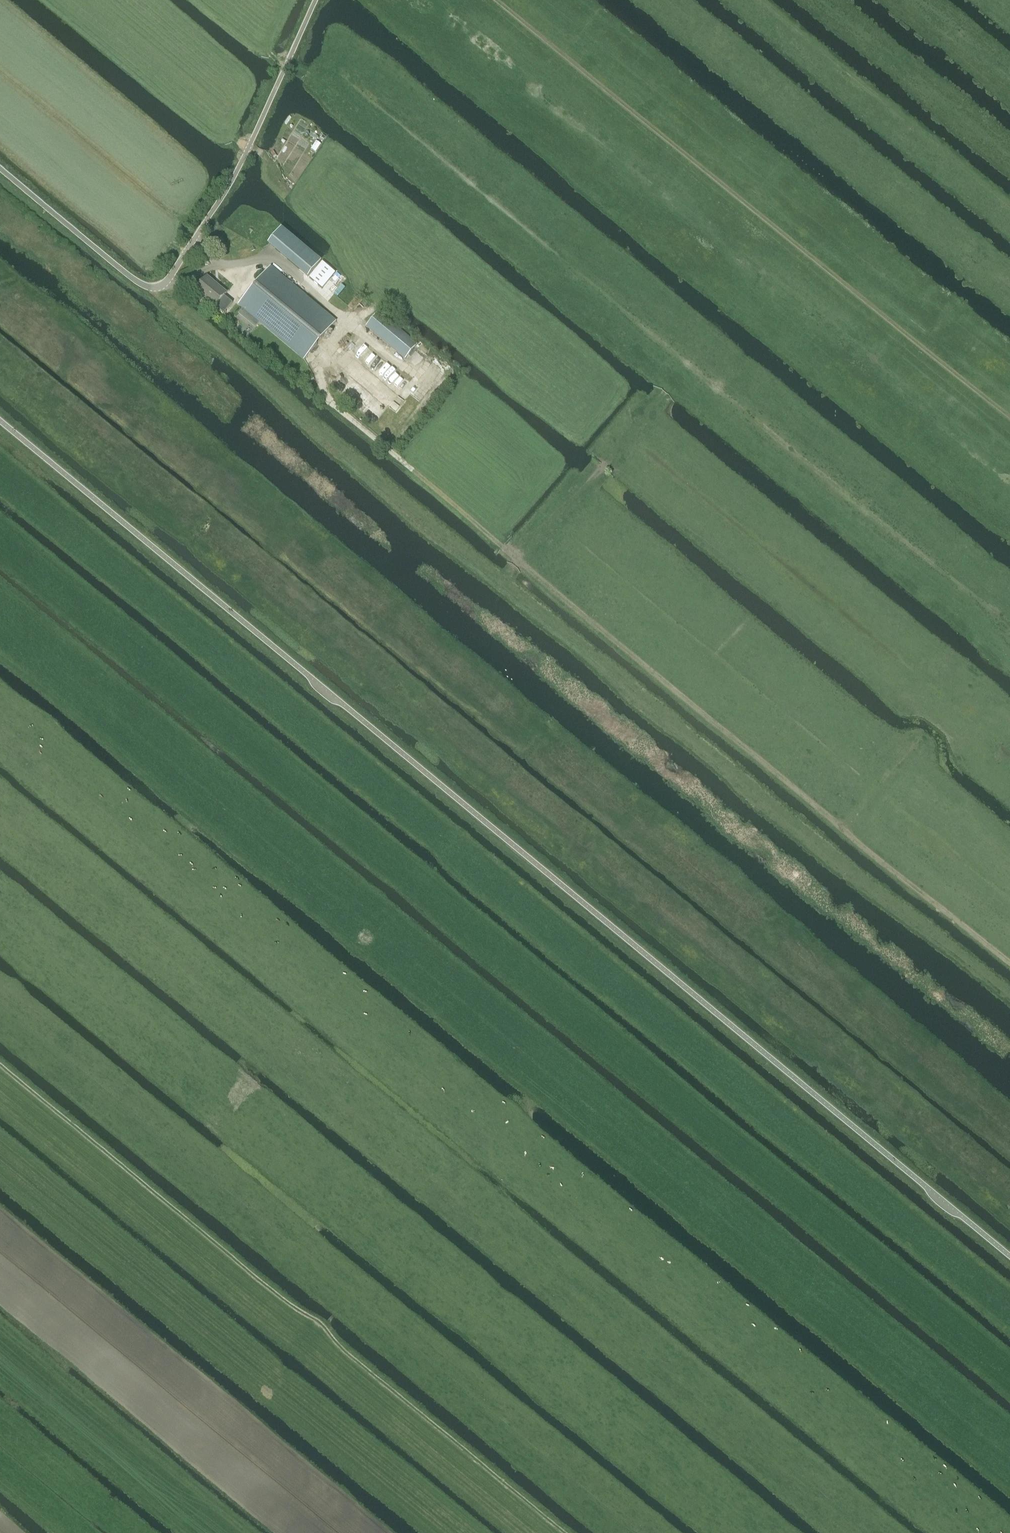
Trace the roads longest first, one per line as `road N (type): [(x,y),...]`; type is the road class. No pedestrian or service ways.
road 1 (track): [(1009,965),(343,409),(326,390),(324,356),(348,323)]
road 2 (track): [(564,1532),(316,1319),(0,1063)]
road 3 (track): [(1009,412),(502,0)]
road 4 (unclassified): [(0,169),(132,278),(164,284),(234,178),(313,0)]
road 5 (track): [(325,230),(287,195),(263,154),(217,125)]

